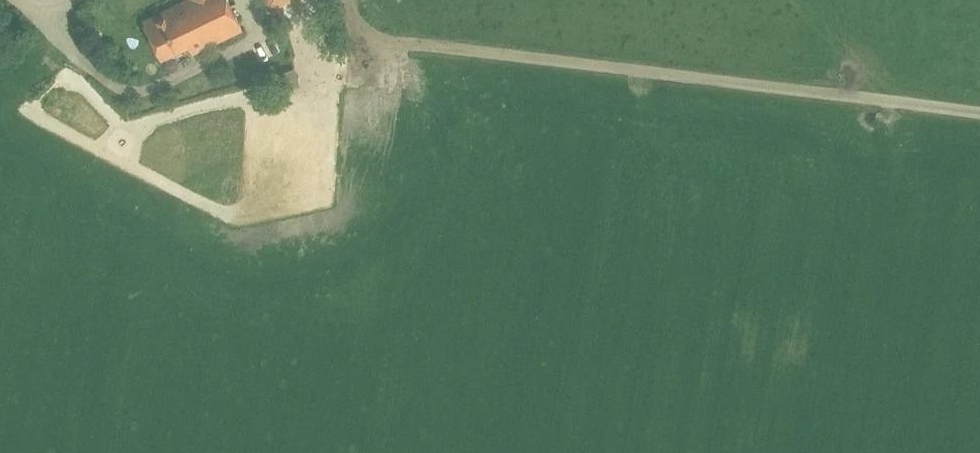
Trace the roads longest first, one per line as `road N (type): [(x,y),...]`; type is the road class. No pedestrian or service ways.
road 1 (track): [(368,38),(979,112)]

